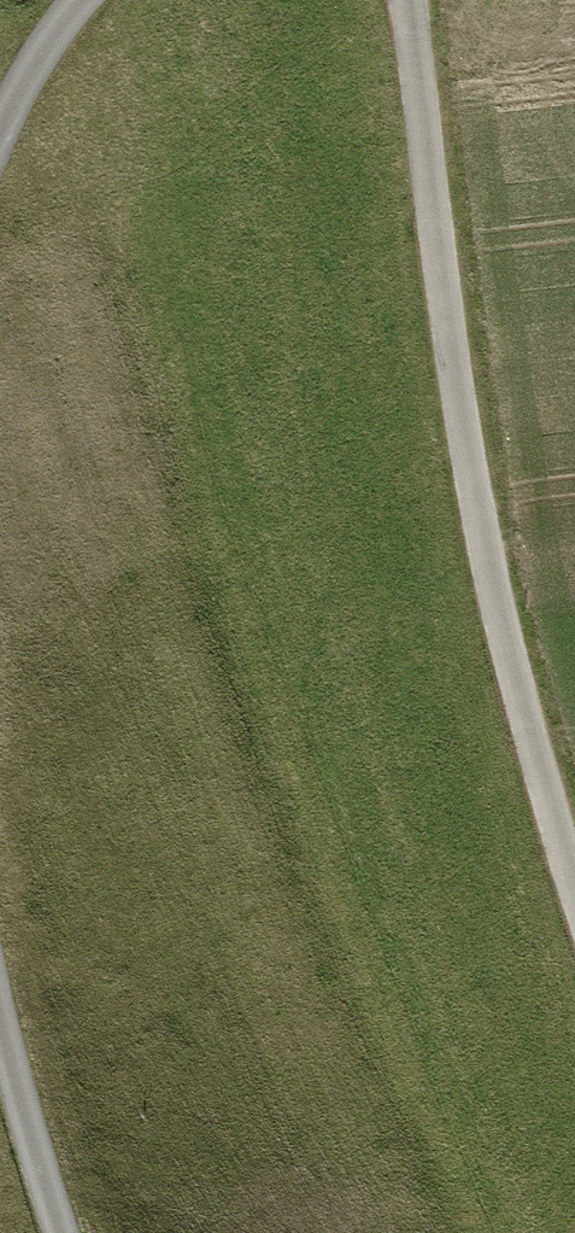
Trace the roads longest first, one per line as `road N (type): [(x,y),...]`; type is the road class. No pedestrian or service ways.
road 1 (unclassified): [(574,888),(497,606),(409,0)]
road 2 (track): [(0,1005),(69,1232)]
road 3 (track): [(86,0),(0,143)]

